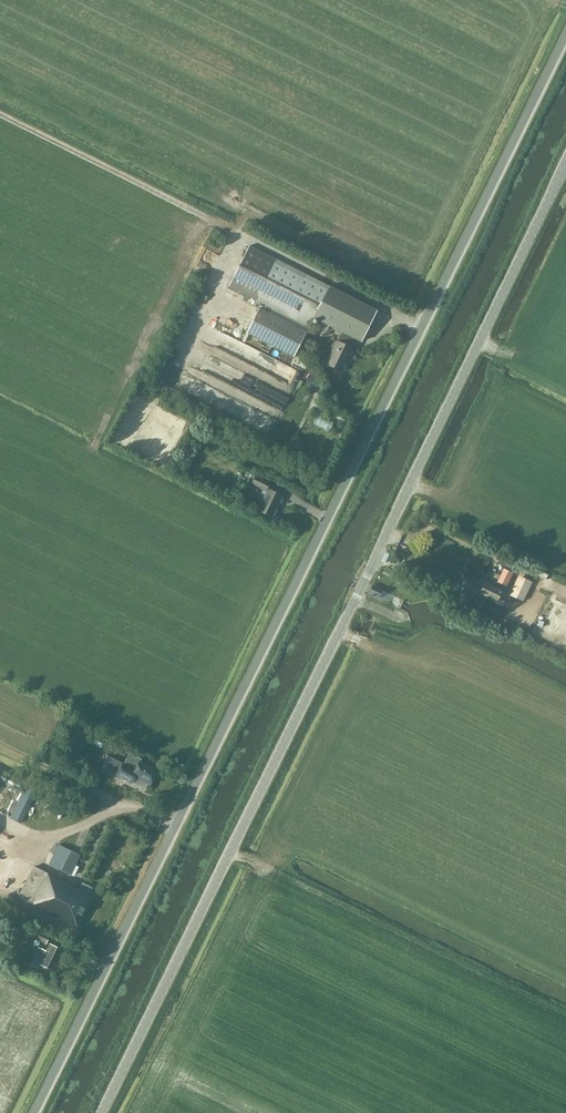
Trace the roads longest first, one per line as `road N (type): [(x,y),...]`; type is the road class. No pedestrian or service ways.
road 1 (unclassified): [(36,1112),(565,36)]
road 2 (tertiary): [(101,1112),(565,163)]

